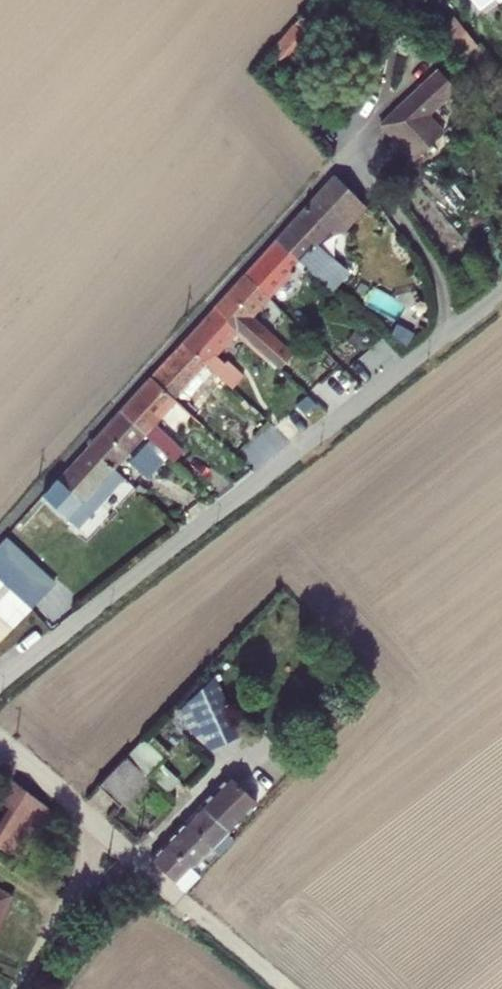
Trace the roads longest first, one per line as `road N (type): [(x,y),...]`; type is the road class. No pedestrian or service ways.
road 1 (unclassified): [(0,681),(501,292)]
road 2 (unclassified): [(0,746),(180,899)]
road 3 (track): [(180,899),(286,988)]

